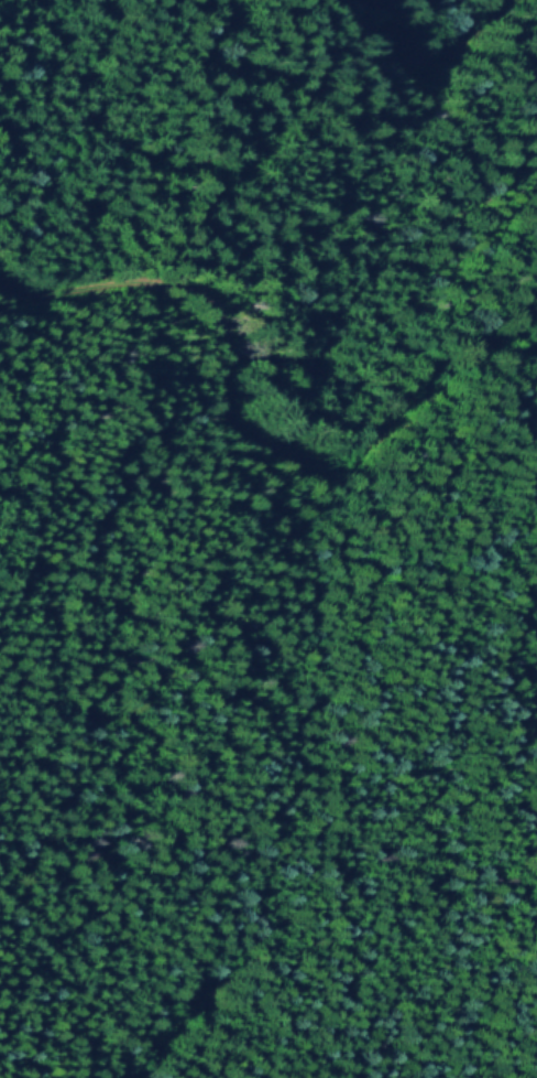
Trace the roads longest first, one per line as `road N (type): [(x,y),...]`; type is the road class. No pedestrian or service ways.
road 1 (track): [(536,344),(509,343),(436,379),(358,460),(318,470),(237,410),(237,342),(218,303),(158,285),(44,300),(0,285)]
road 2 (track): [(497,0),(481,31),(442,62),(401,41),(387,0)]

